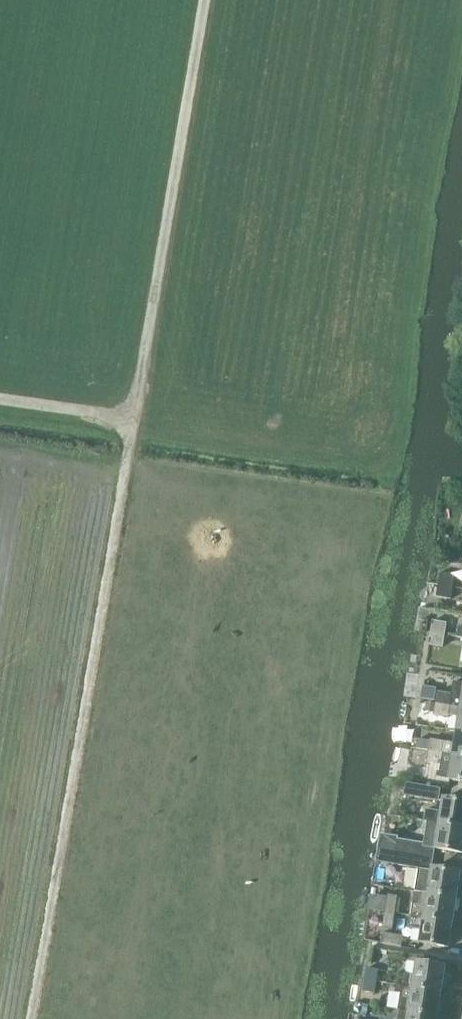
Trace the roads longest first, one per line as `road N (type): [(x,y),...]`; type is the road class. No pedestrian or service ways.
road 1 (track): [(132,424),(28,1018)]
road 2 (track): [(132,424),(203,0)]
road 3 (track): [(0,405),(132,424)]

